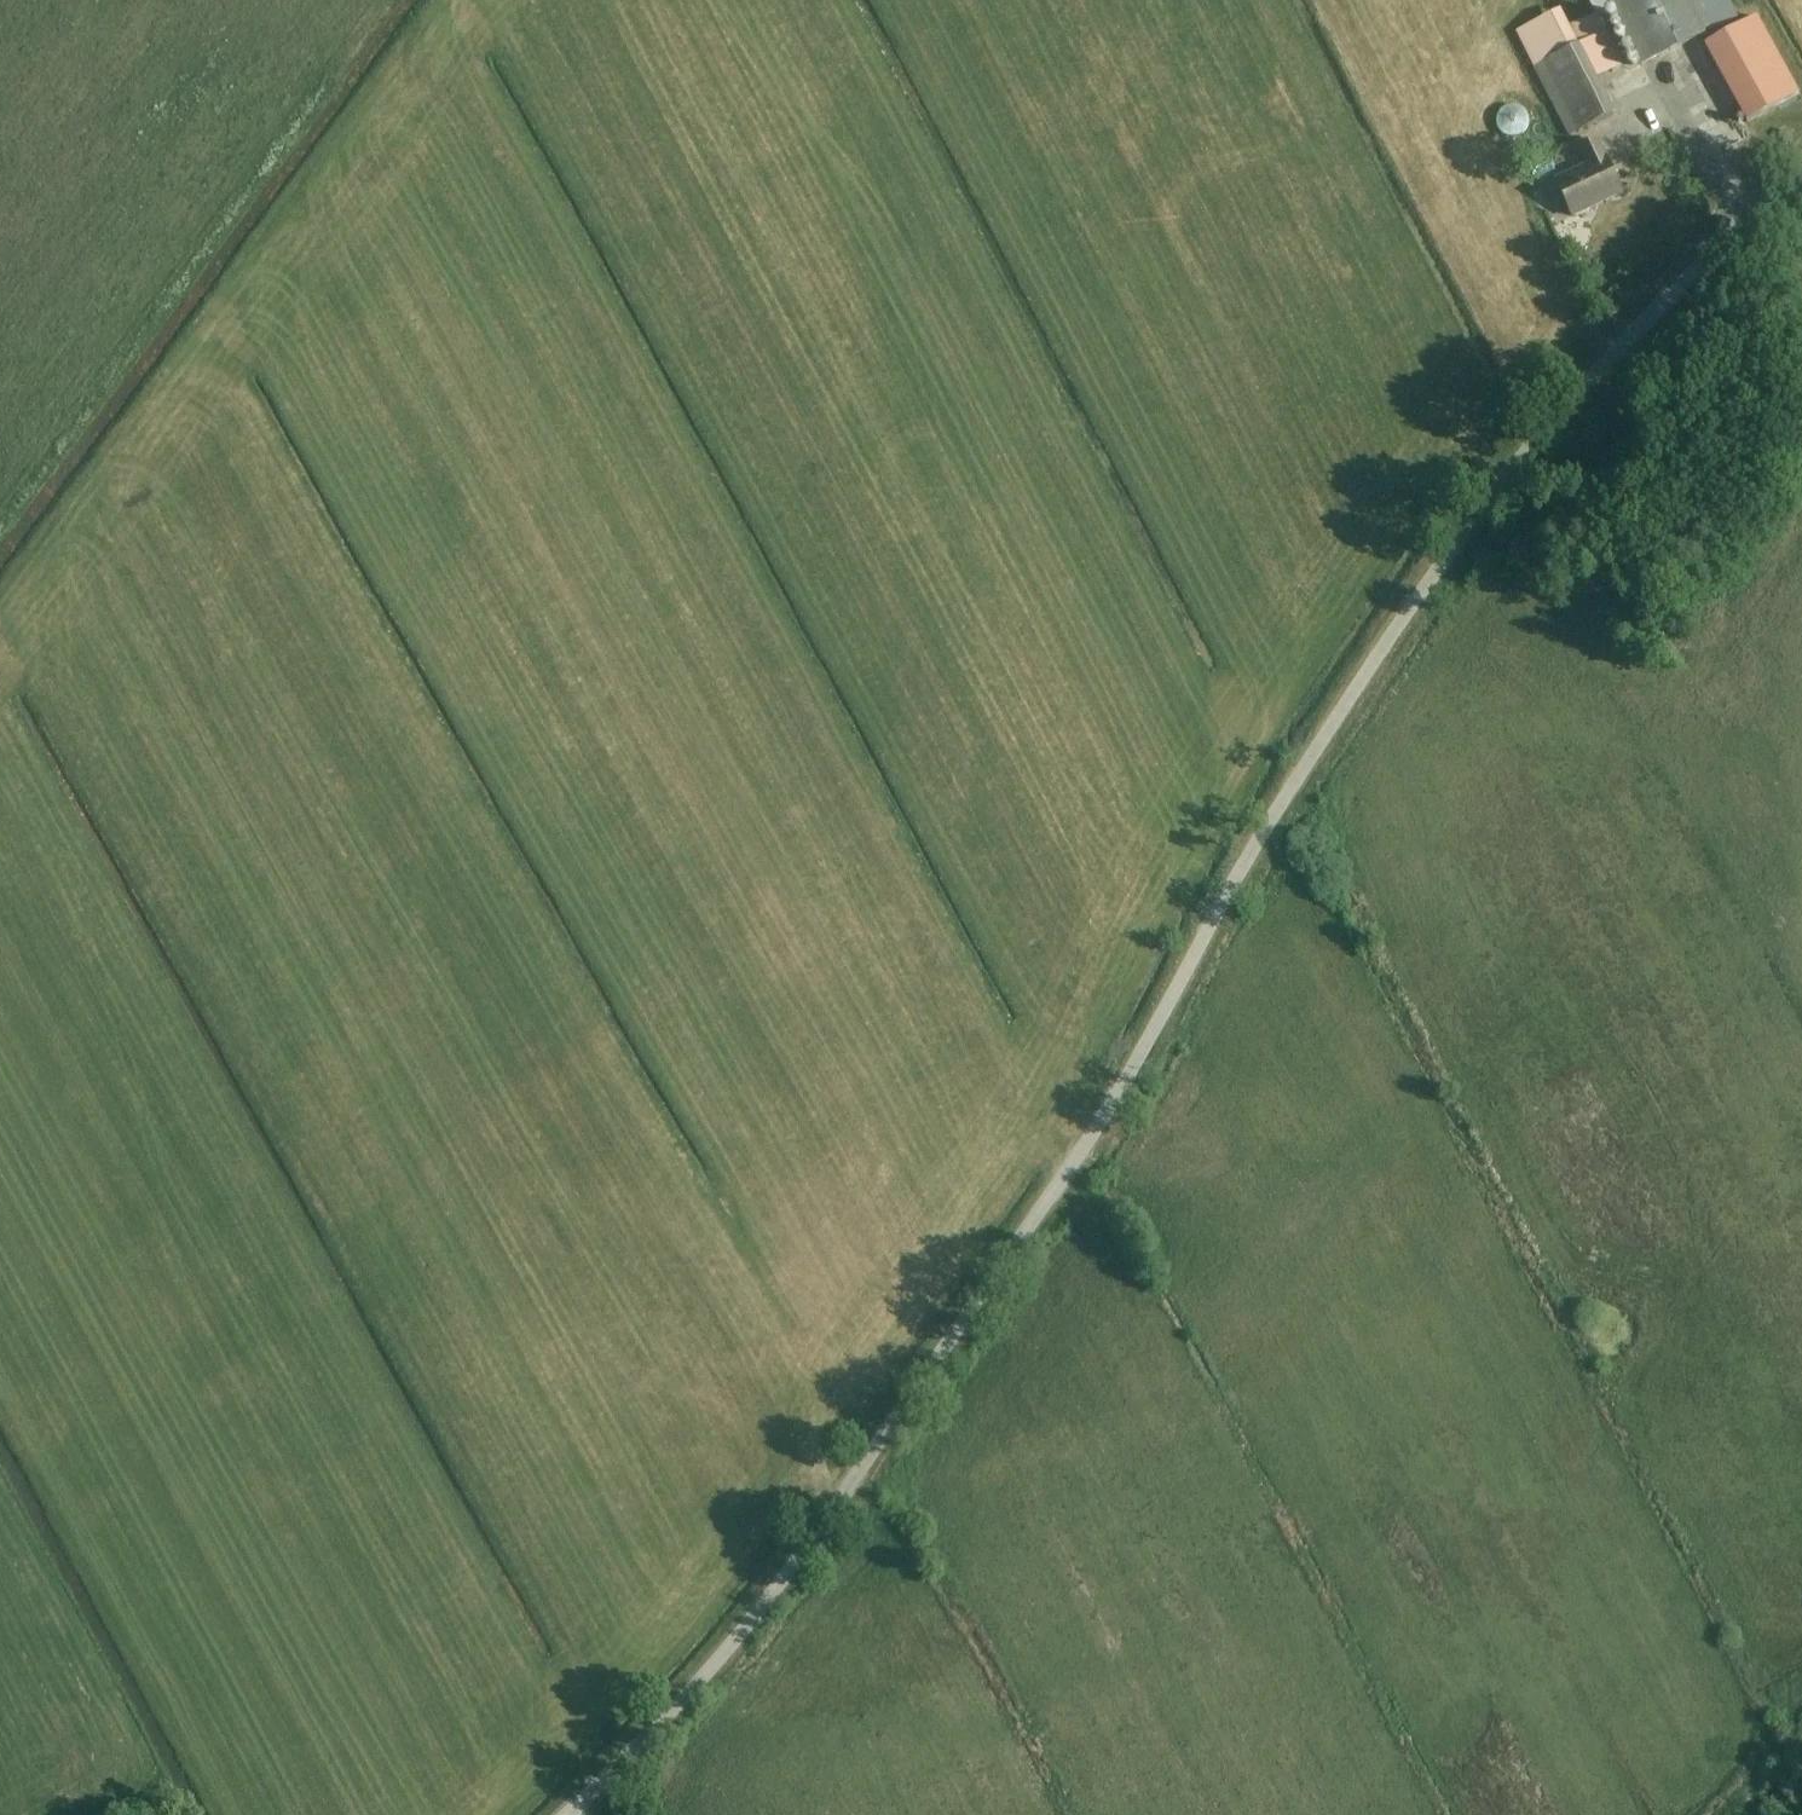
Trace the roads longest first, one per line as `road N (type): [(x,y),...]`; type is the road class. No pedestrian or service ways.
road 1 (unclassified): [(570,1814),(713,1671),(865,1479),(1175,1006),(1266,835),(1463,529),(1640,322),(1801,180)]

